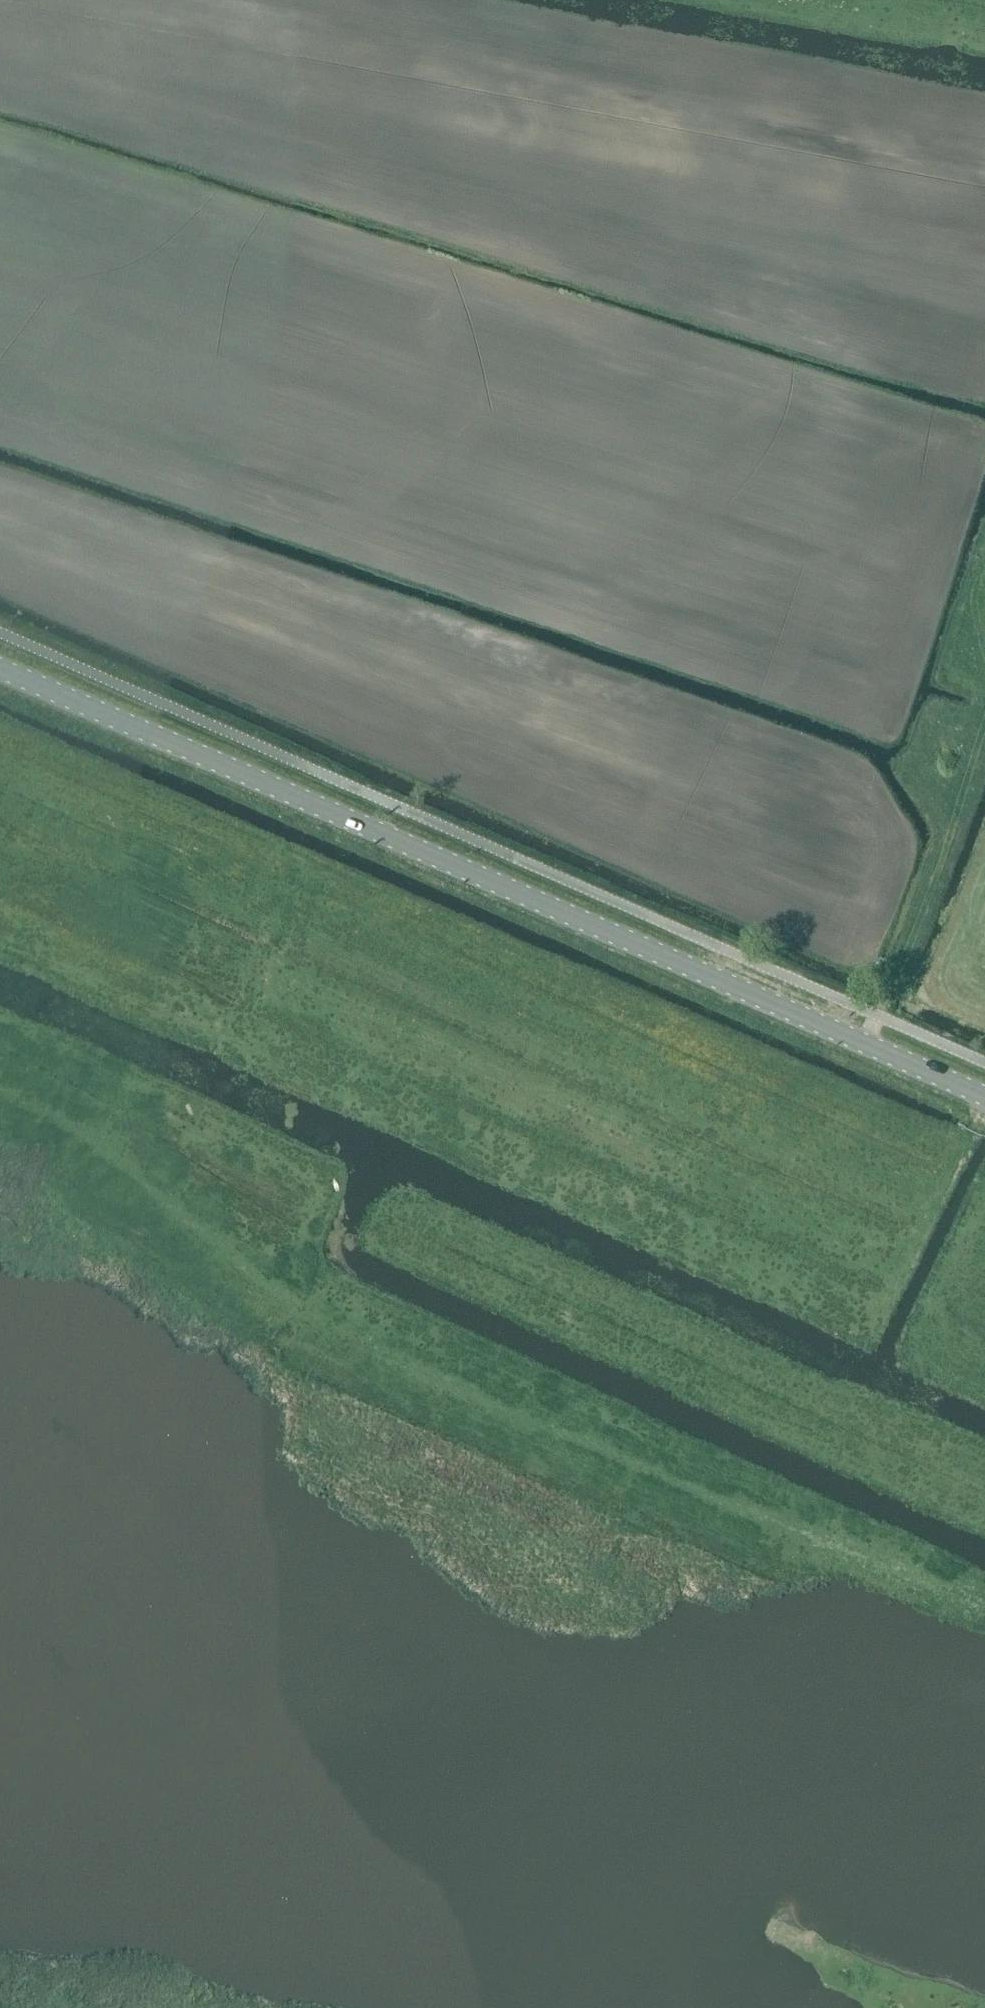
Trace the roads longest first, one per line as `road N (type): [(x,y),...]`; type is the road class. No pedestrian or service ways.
road 1 (secondary): [(984,1106),(0,673)]

